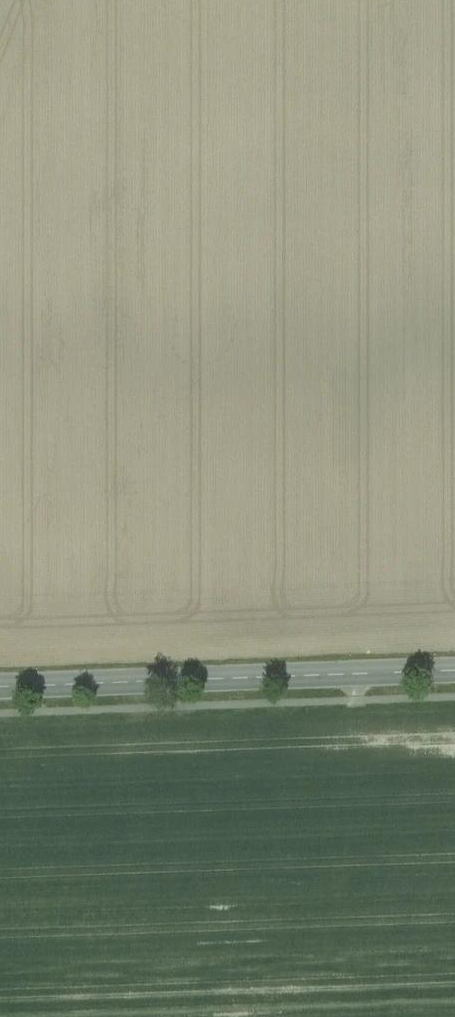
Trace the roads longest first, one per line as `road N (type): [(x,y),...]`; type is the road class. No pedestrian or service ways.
road 1 (tertiary): [(454,672),(0,687)]

